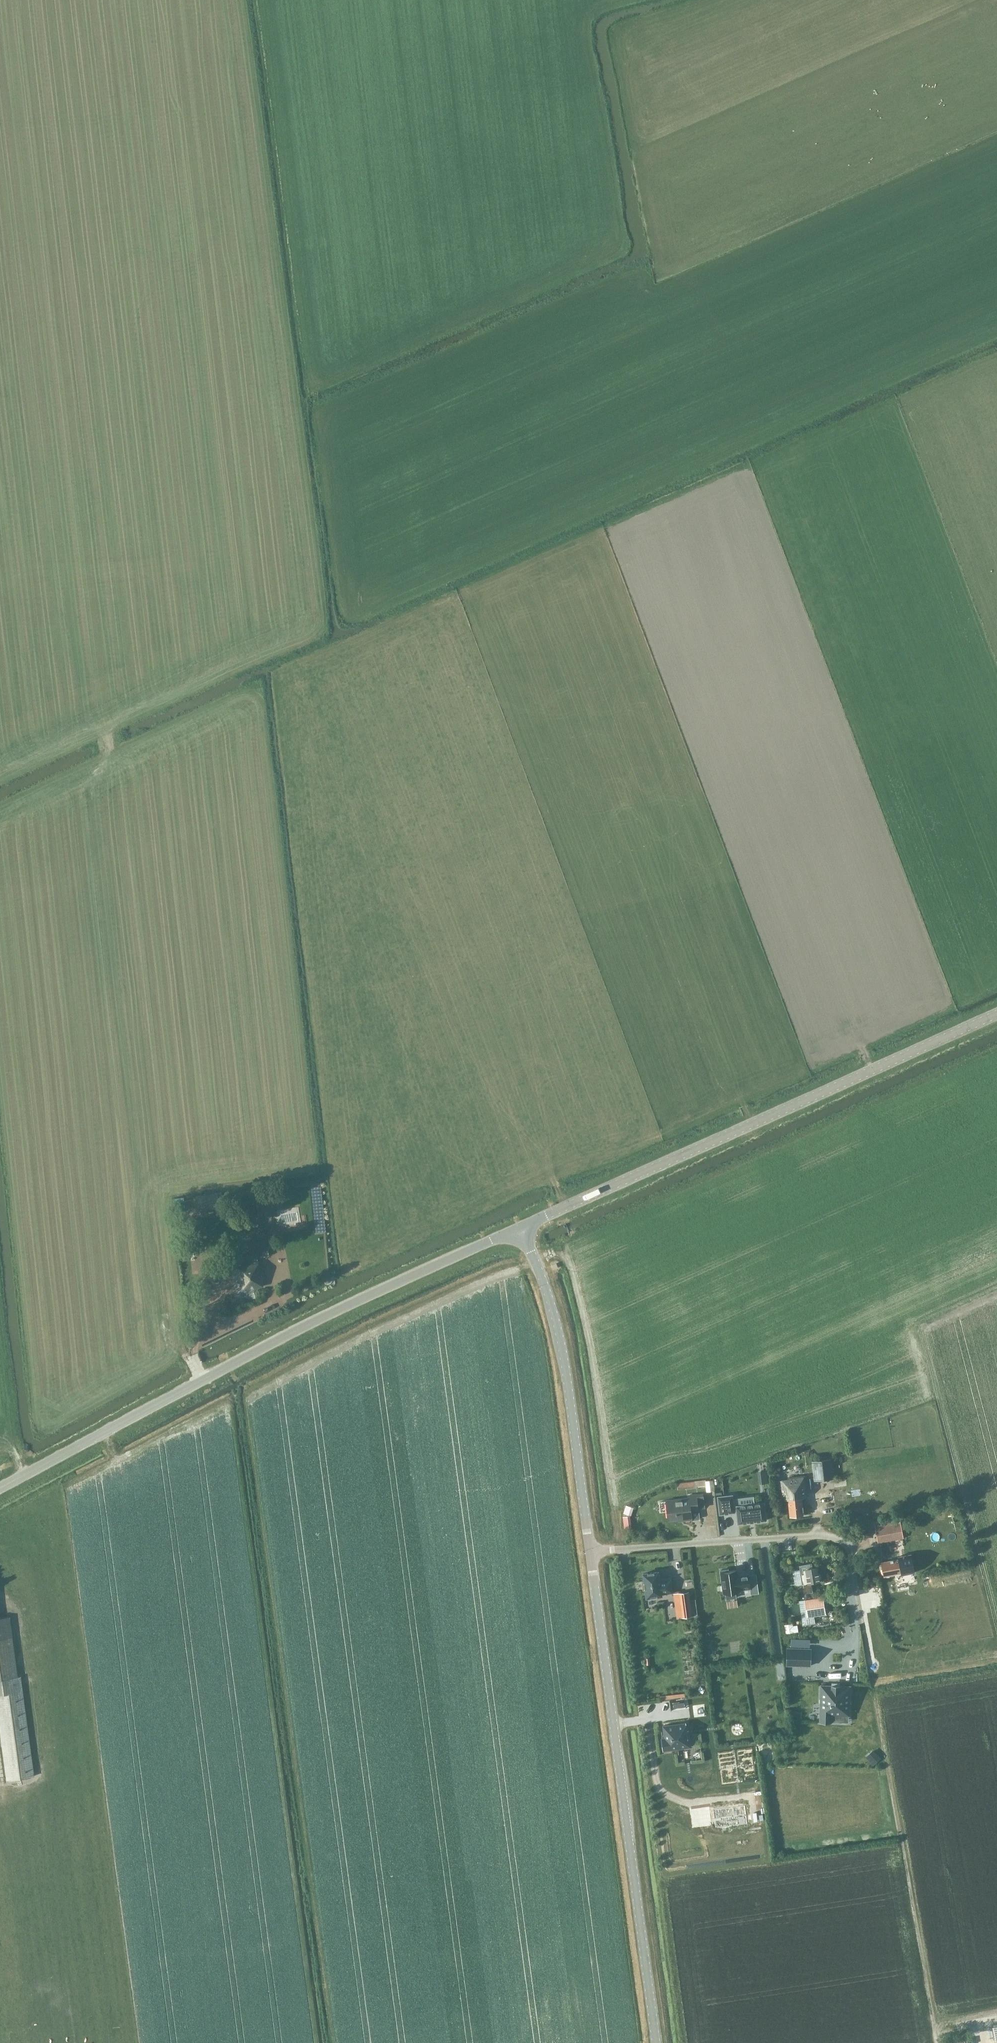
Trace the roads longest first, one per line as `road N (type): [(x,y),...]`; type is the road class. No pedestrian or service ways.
road 1 (unclassified): [(0,1490),(524,1229)]
road 2 (unclassified): [(524,1229),(996,1013)]
road 3 (unclassified): [(658,2042),(592,1552)]
road 4 (track): [(876,1704),(937,2042)]
road 5 (unclassified): [(592,1552),(561,1335),(524,1229)]
road 6 (residential): [(592,1552),(822,1535),(848,1547),(855,1584)]

